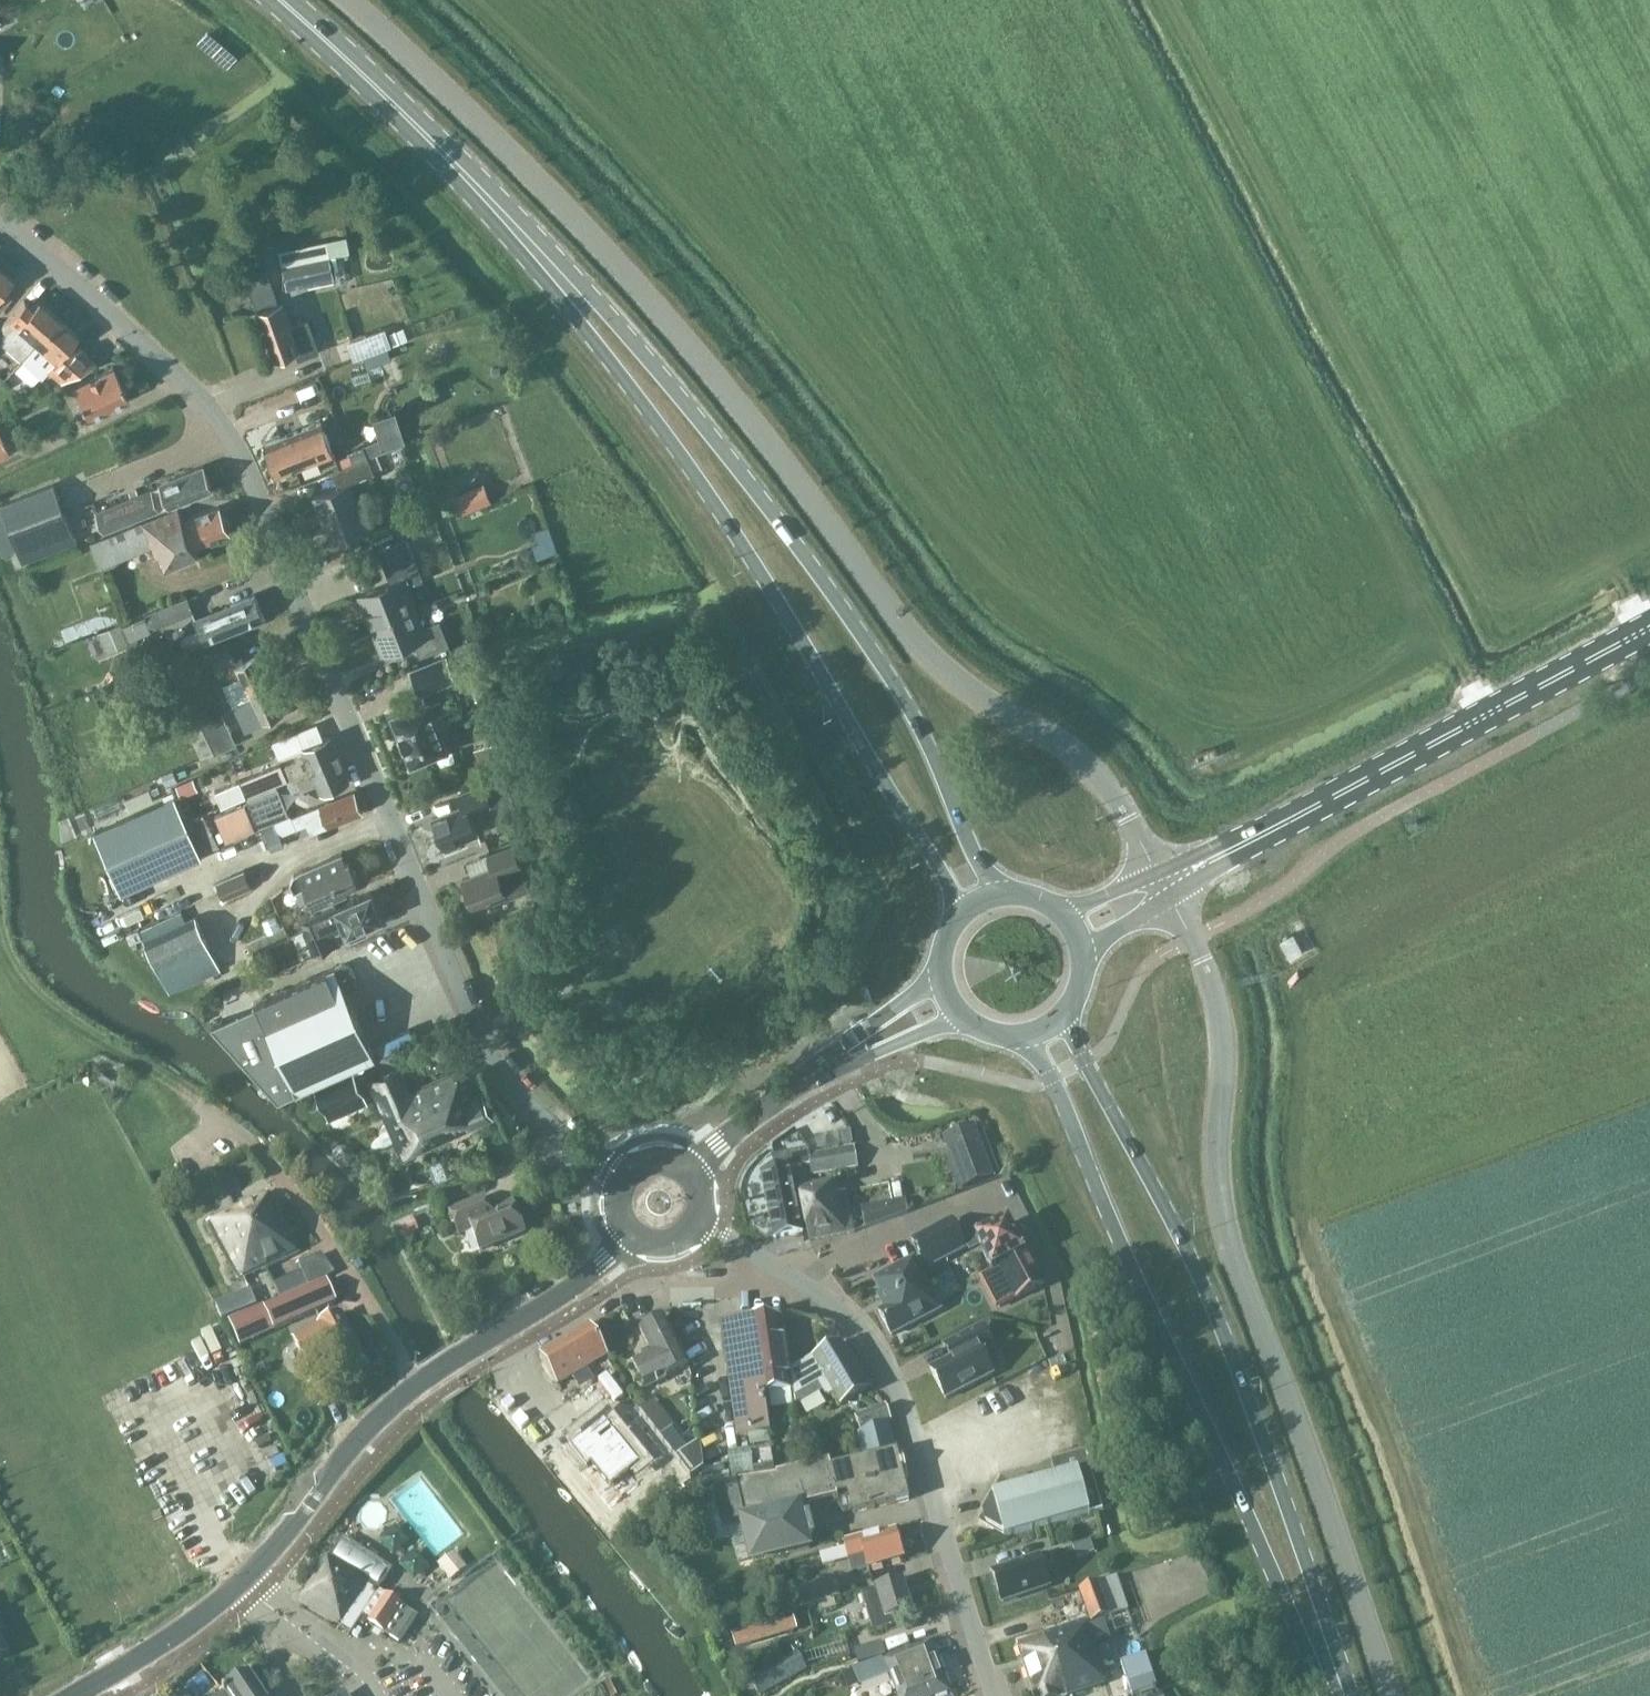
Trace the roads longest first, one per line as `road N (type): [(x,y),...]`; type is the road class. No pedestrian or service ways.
road 1 (unclassified): [(1158,874),(1110,787),(1074,752),(982,699),(924,650),(731,397),(604,250),(349,0)]
road 2 (residential): [(631,1181),(540,1122),(500,1079),(224,435),(196,398),(0,224)]
road 3 (unclassified): [(1393,1695),(1229,1242),(1217,1174),(1225,1024),(1168,894)]
road 4 (primary): [(1002,895),(906,704),(817,575),(580,281),(513,226)]
road 5 (primary): [(513,226),(780,605),(968,910)]
road 6 (primary): [(1347,1695),(1262,1435),(1184,1243),(1063,1017)]
road 7 (tertiary): [(73,1695),(245,1579),(367,1428),(418,1383),(596,1271),(633,1233)]
road 8 (primary): [(1033,1035),(1331,1695)]
road 9 (residential): [(996,1695),(879,1357),(826,1303),(717,1236)]
road 10 (tertiary): [(1222,852),(1649,624)]
road 11 (primary): [(513,226),(283,0)]
road 12 (track): [(0,948),(9,973),(52,1014),(199,1104)]
road 13 (tertiary): [(941,970),(807,1078)]
road 14 (tertiary): [(807,1078),(962,1016)]
road 15 (tertiary): [(682,1177),(807,1078)]

